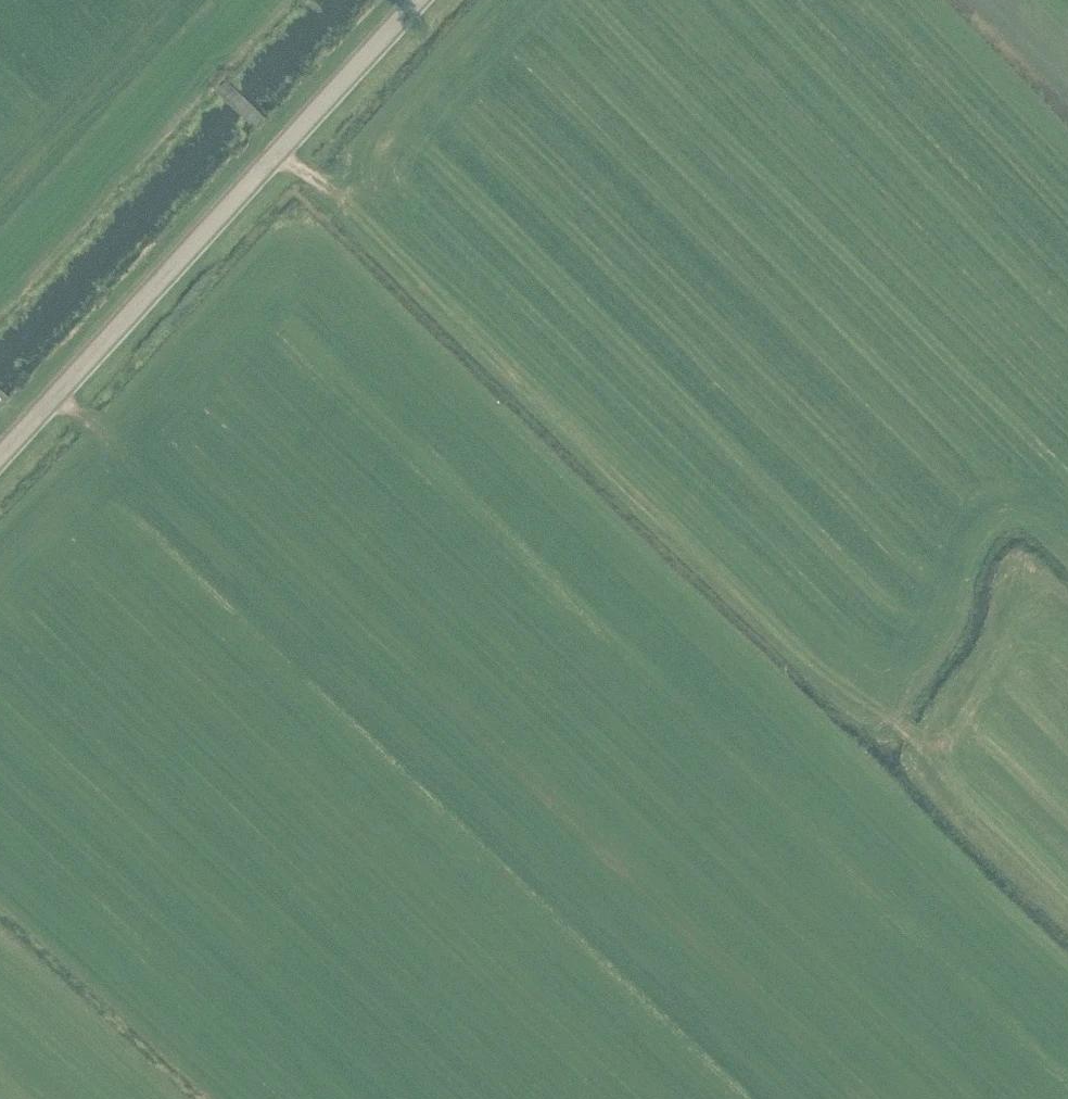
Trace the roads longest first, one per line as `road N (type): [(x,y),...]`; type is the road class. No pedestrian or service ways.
road 1 (tertiary): [(0,453),(415,0)]

